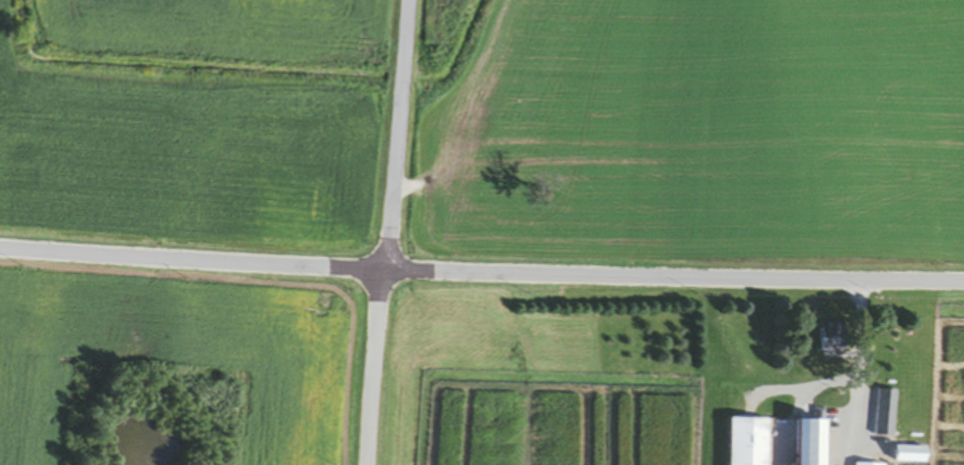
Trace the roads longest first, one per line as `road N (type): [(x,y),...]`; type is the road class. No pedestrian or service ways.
road 1 (residential): [(963,281),(386,271),(0,250)]
road 2 (residential): [(369,464),(403,0)]

